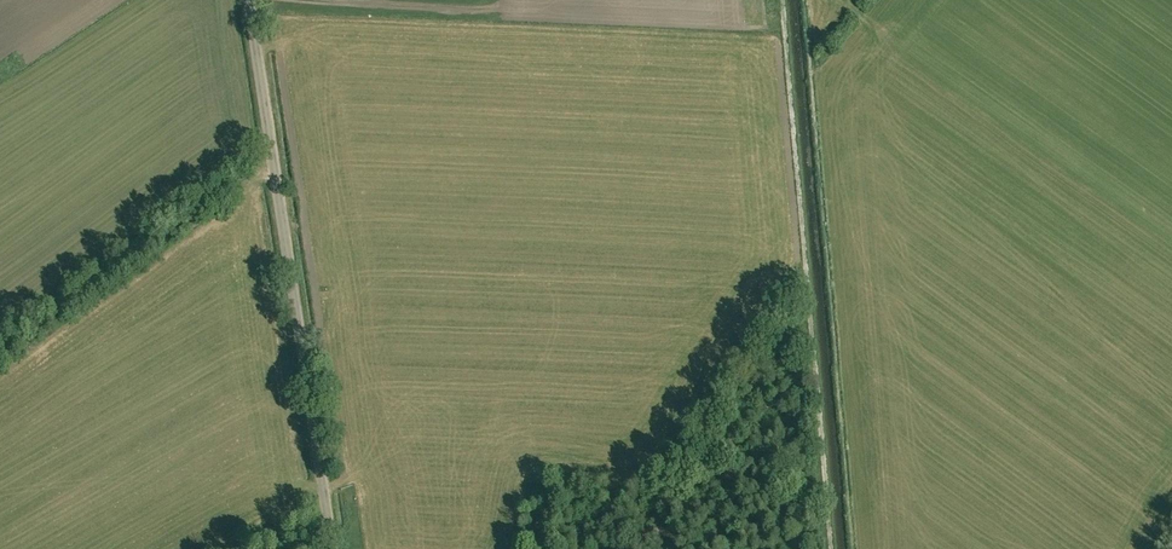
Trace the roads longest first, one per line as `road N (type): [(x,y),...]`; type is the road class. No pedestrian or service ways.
road 1 (unclassified): [(333,548),(273,160)]
road 2 (unclassified): [(0,355),(229,182),(273,160)]
road 3 (unclassified): [(273,160),(249,0)]

